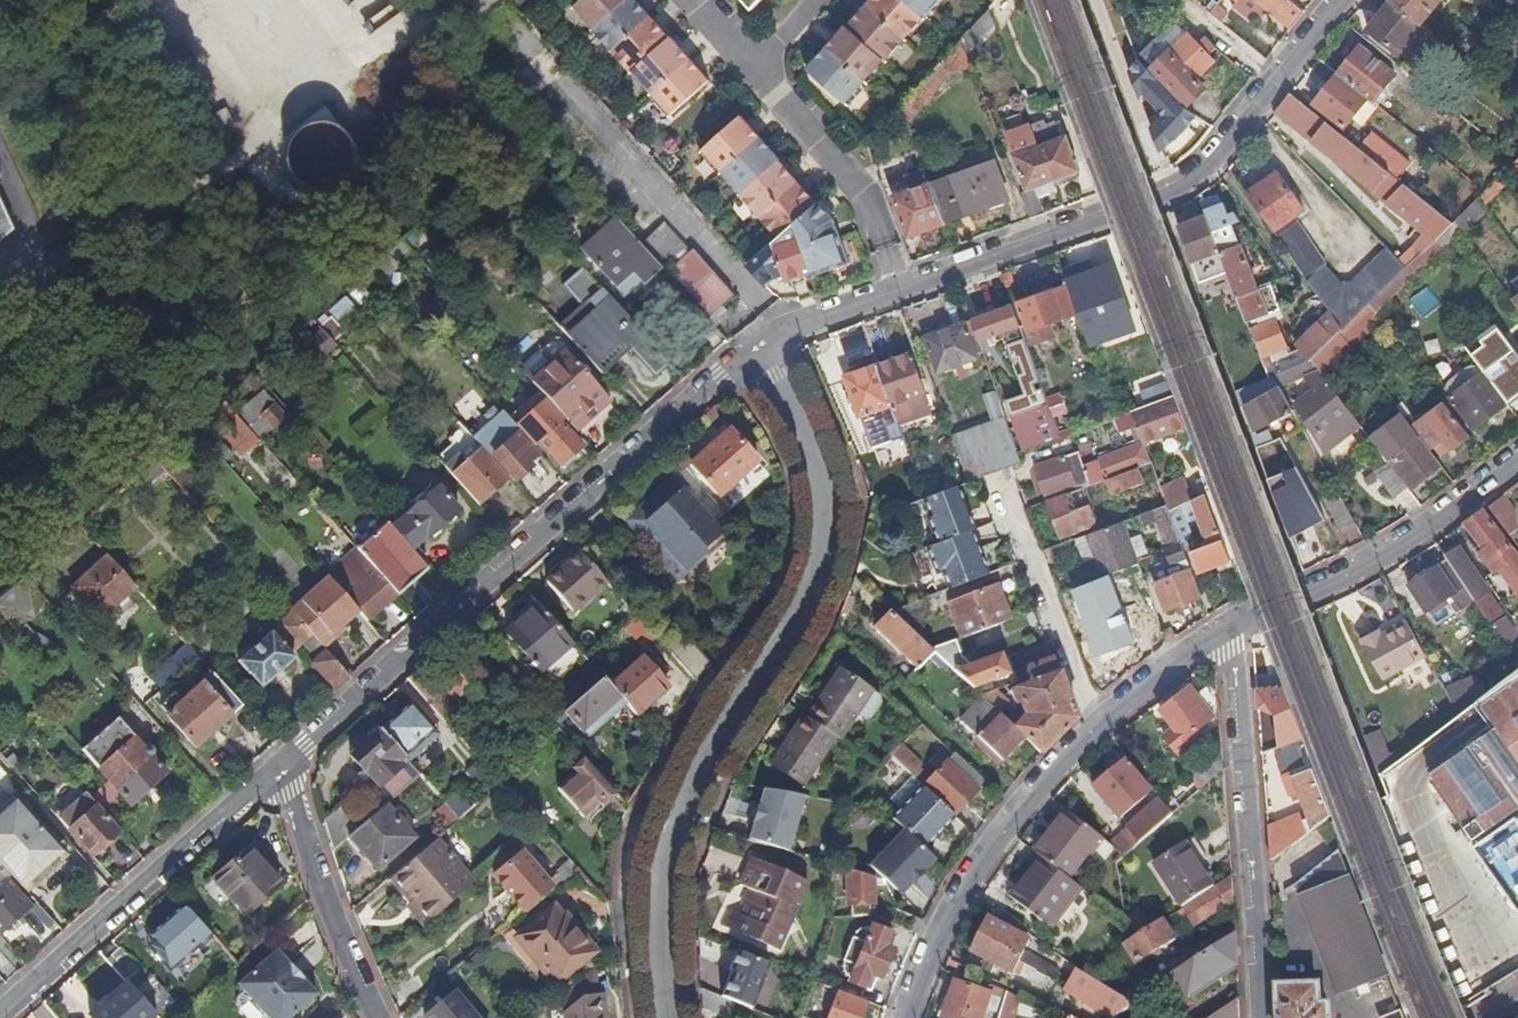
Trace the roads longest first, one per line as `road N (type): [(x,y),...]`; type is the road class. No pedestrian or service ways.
road 1 (residential): [(764,350),(829,520),(816,588),(730,718),(662,857),(668,1017)]
road 2 (residential): [(764,350),(801,326),(1202,184),(1350,0)]
road 3 (residential): [(291,763),(719,377),(764,350)]
road 4 (residential): [(1222,633),(1097,726),(1025,809),(947,926),(913,1017)]
road 5 (residential): [(1261,1017),(1239,675),(1222,633)]
road 6 (residential): [(291,763),(3,1017)]
road 7 (residential): [(1517,465),(1330,590),(1222,633)]
road 8 (residential): [(383,1017),(325,884),(291,763)]

